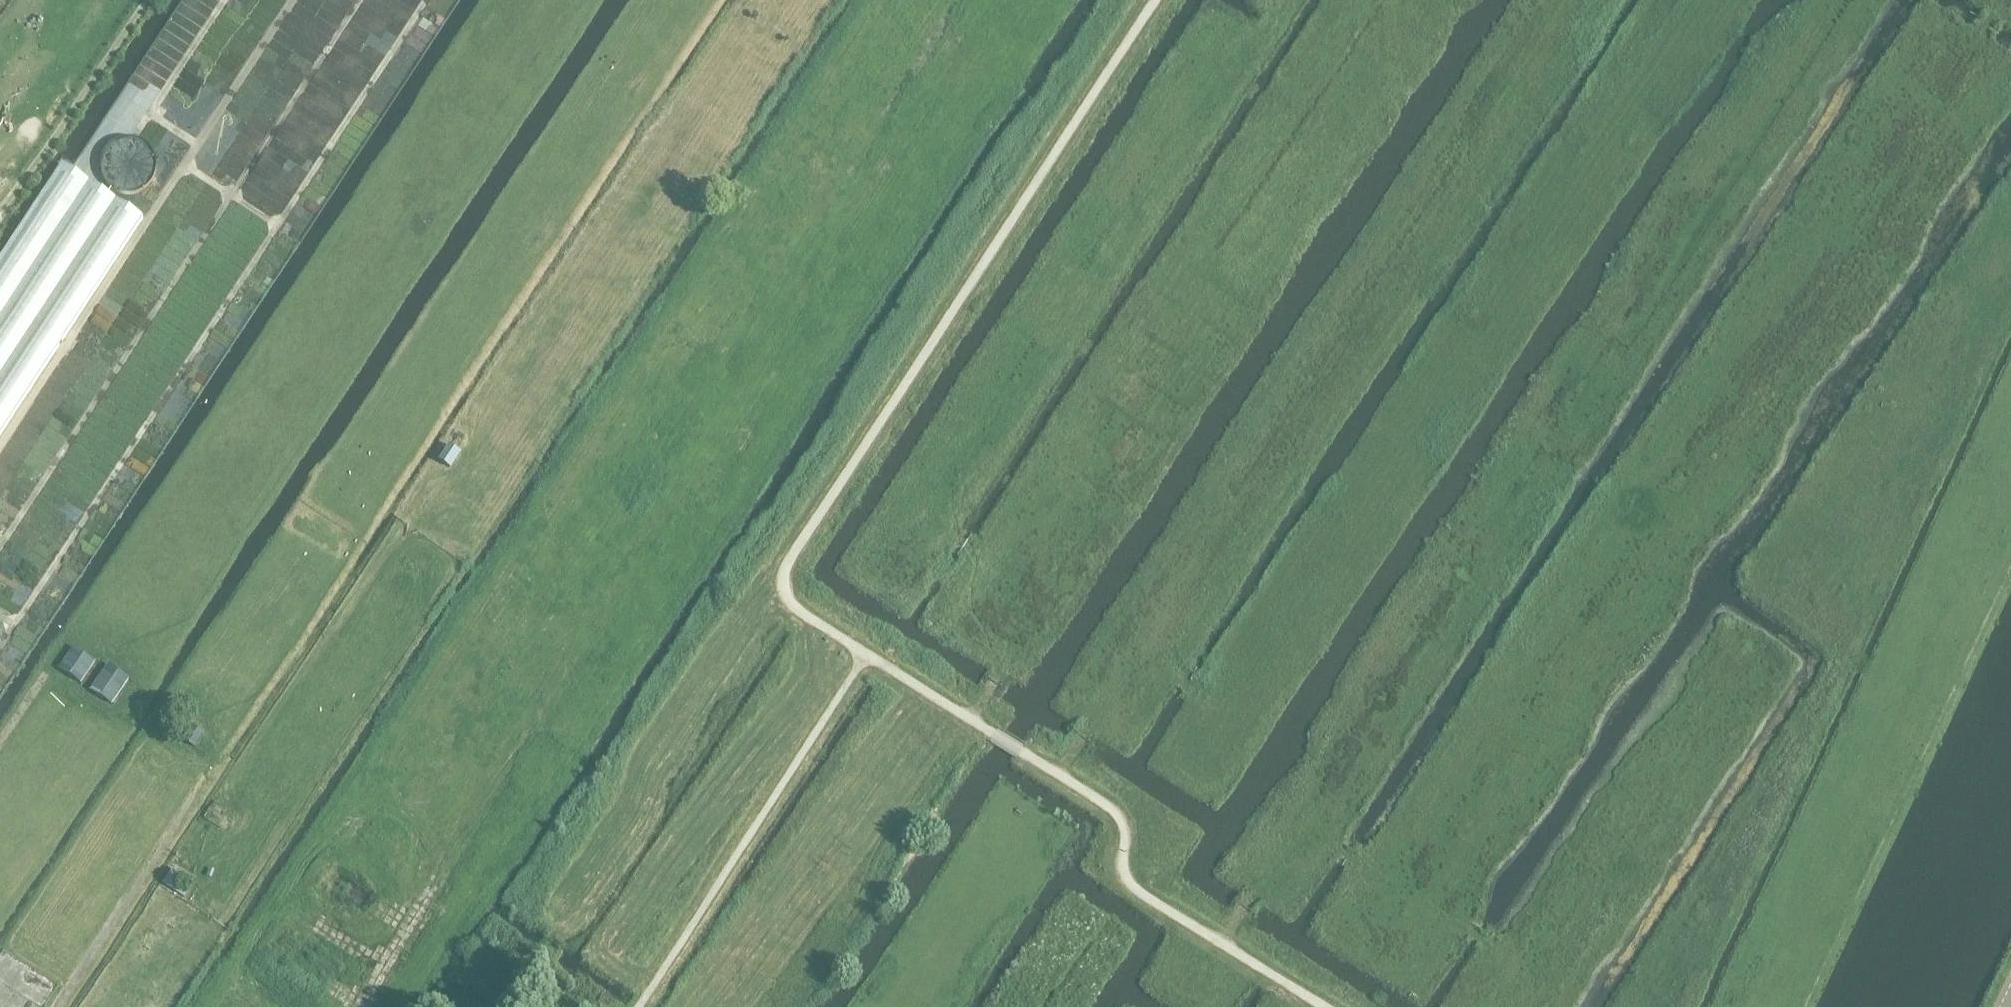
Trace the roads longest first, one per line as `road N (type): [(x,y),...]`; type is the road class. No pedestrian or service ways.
road 1 (track): [(444,864),(358,1006)]

